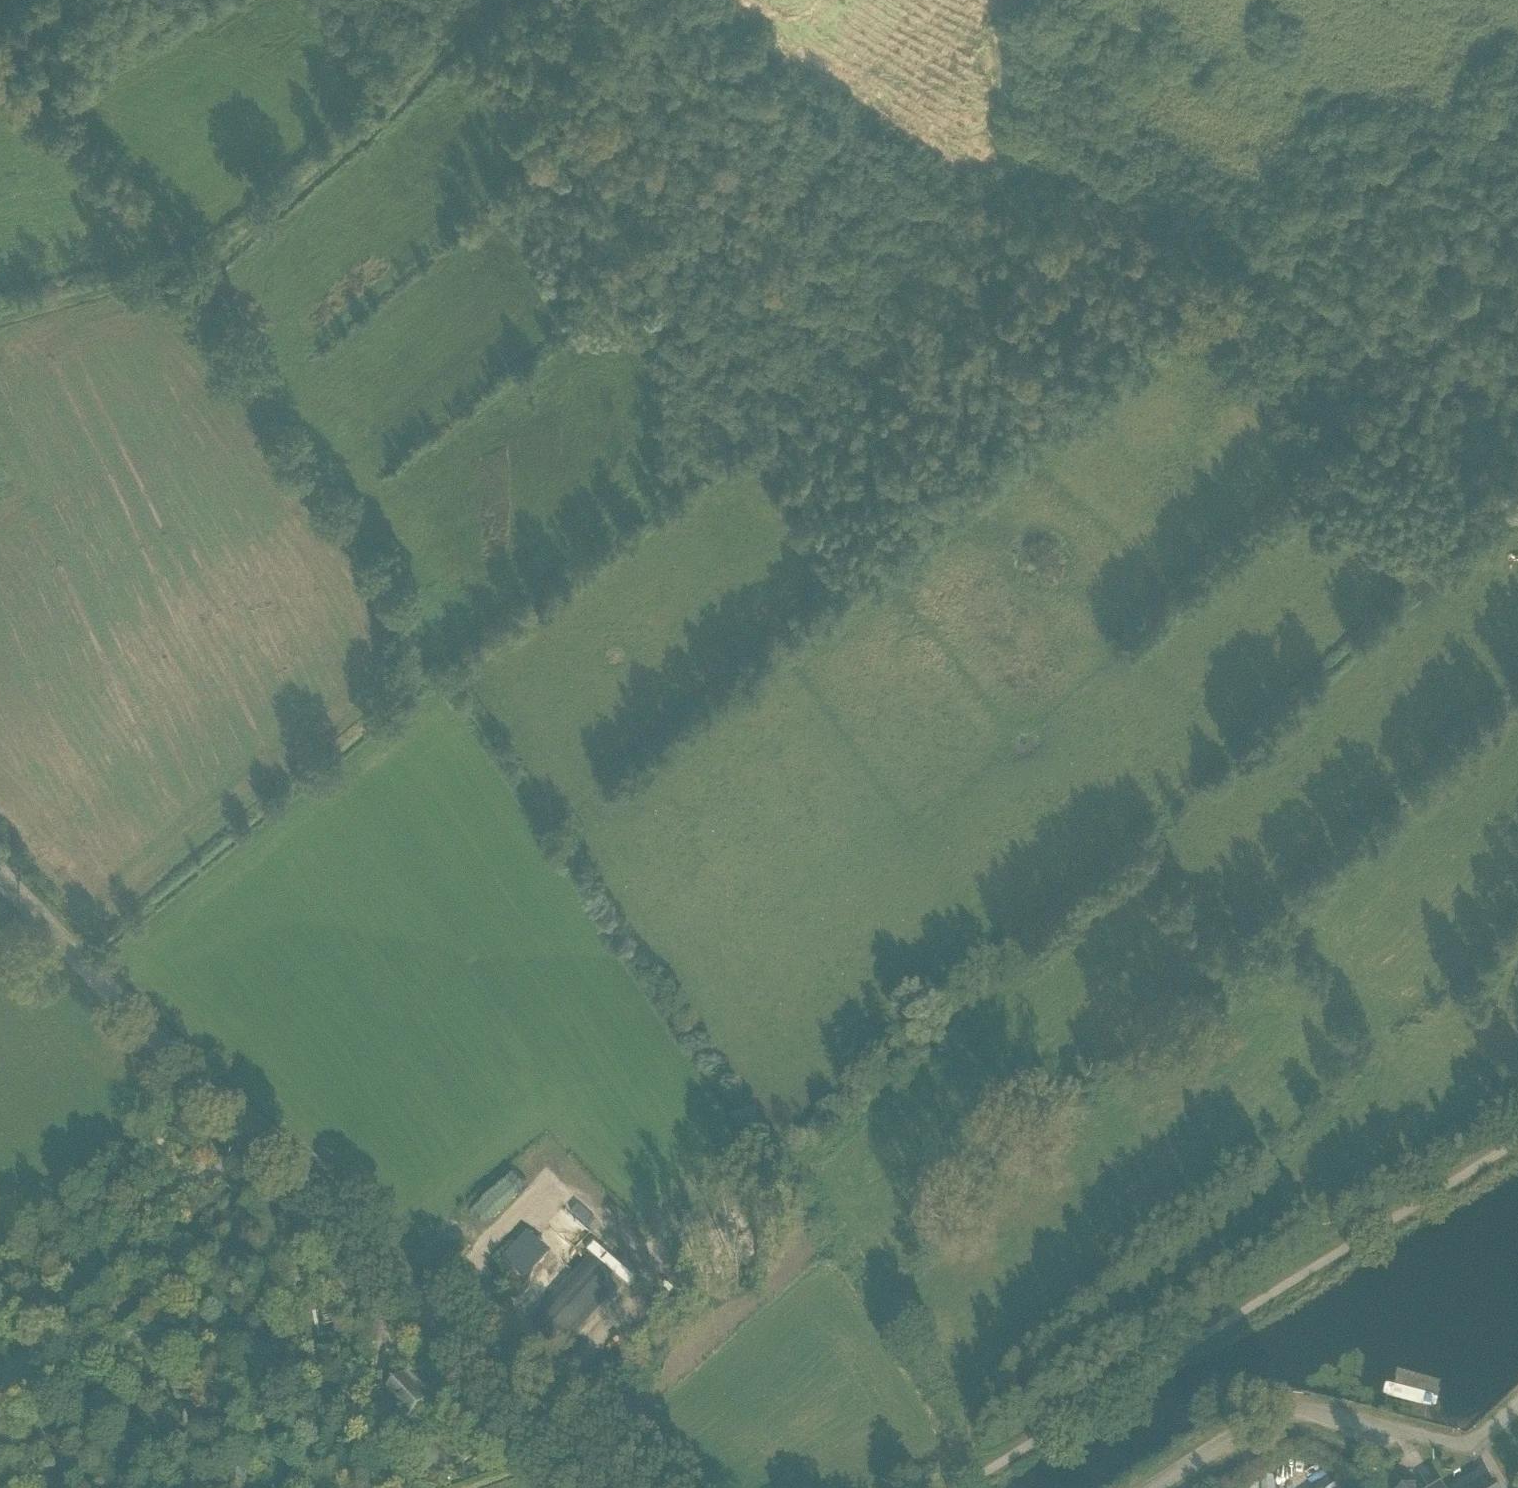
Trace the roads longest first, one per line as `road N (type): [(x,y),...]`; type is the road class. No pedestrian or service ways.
road 1 (tertiary): [(601,1487),(0,874)]
road 2 (track): [(0,314),(184,268),(228,247),(507,0)]
road 3 (unclassified): [(1142,1487),(1278,1405),(1335,1407),(1474,1443),(1517,1405)]

